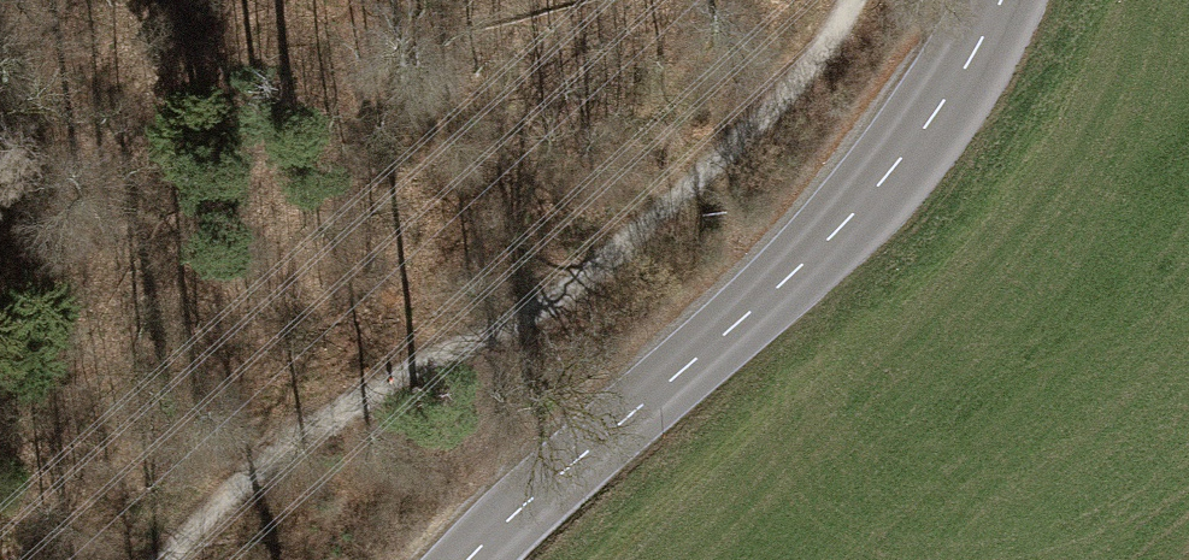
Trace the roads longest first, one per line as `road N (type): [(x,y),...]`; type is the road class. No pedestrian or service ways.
road 1 (track): [(855,0),(828,54),(599,267),(291,447),(169,559)]
road 2 (tertiary): [(467,559),(860,207),(927,128),(1001,0)]

